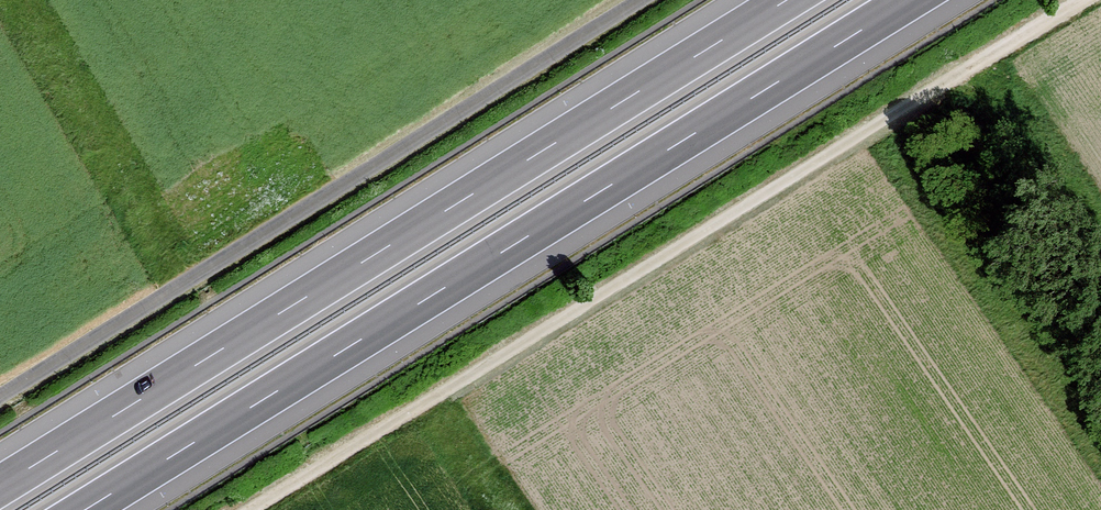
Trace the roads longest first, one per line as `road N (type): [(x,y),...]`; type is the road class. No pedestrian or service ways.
road 1 (track): [(1082,0),(251,509)]
road 2 (motorway): [(85,509),(910,0)]
road 3 (motorway): [(787,0),(0,486)]
road 4 (track): [(0,395),(637,0)]

